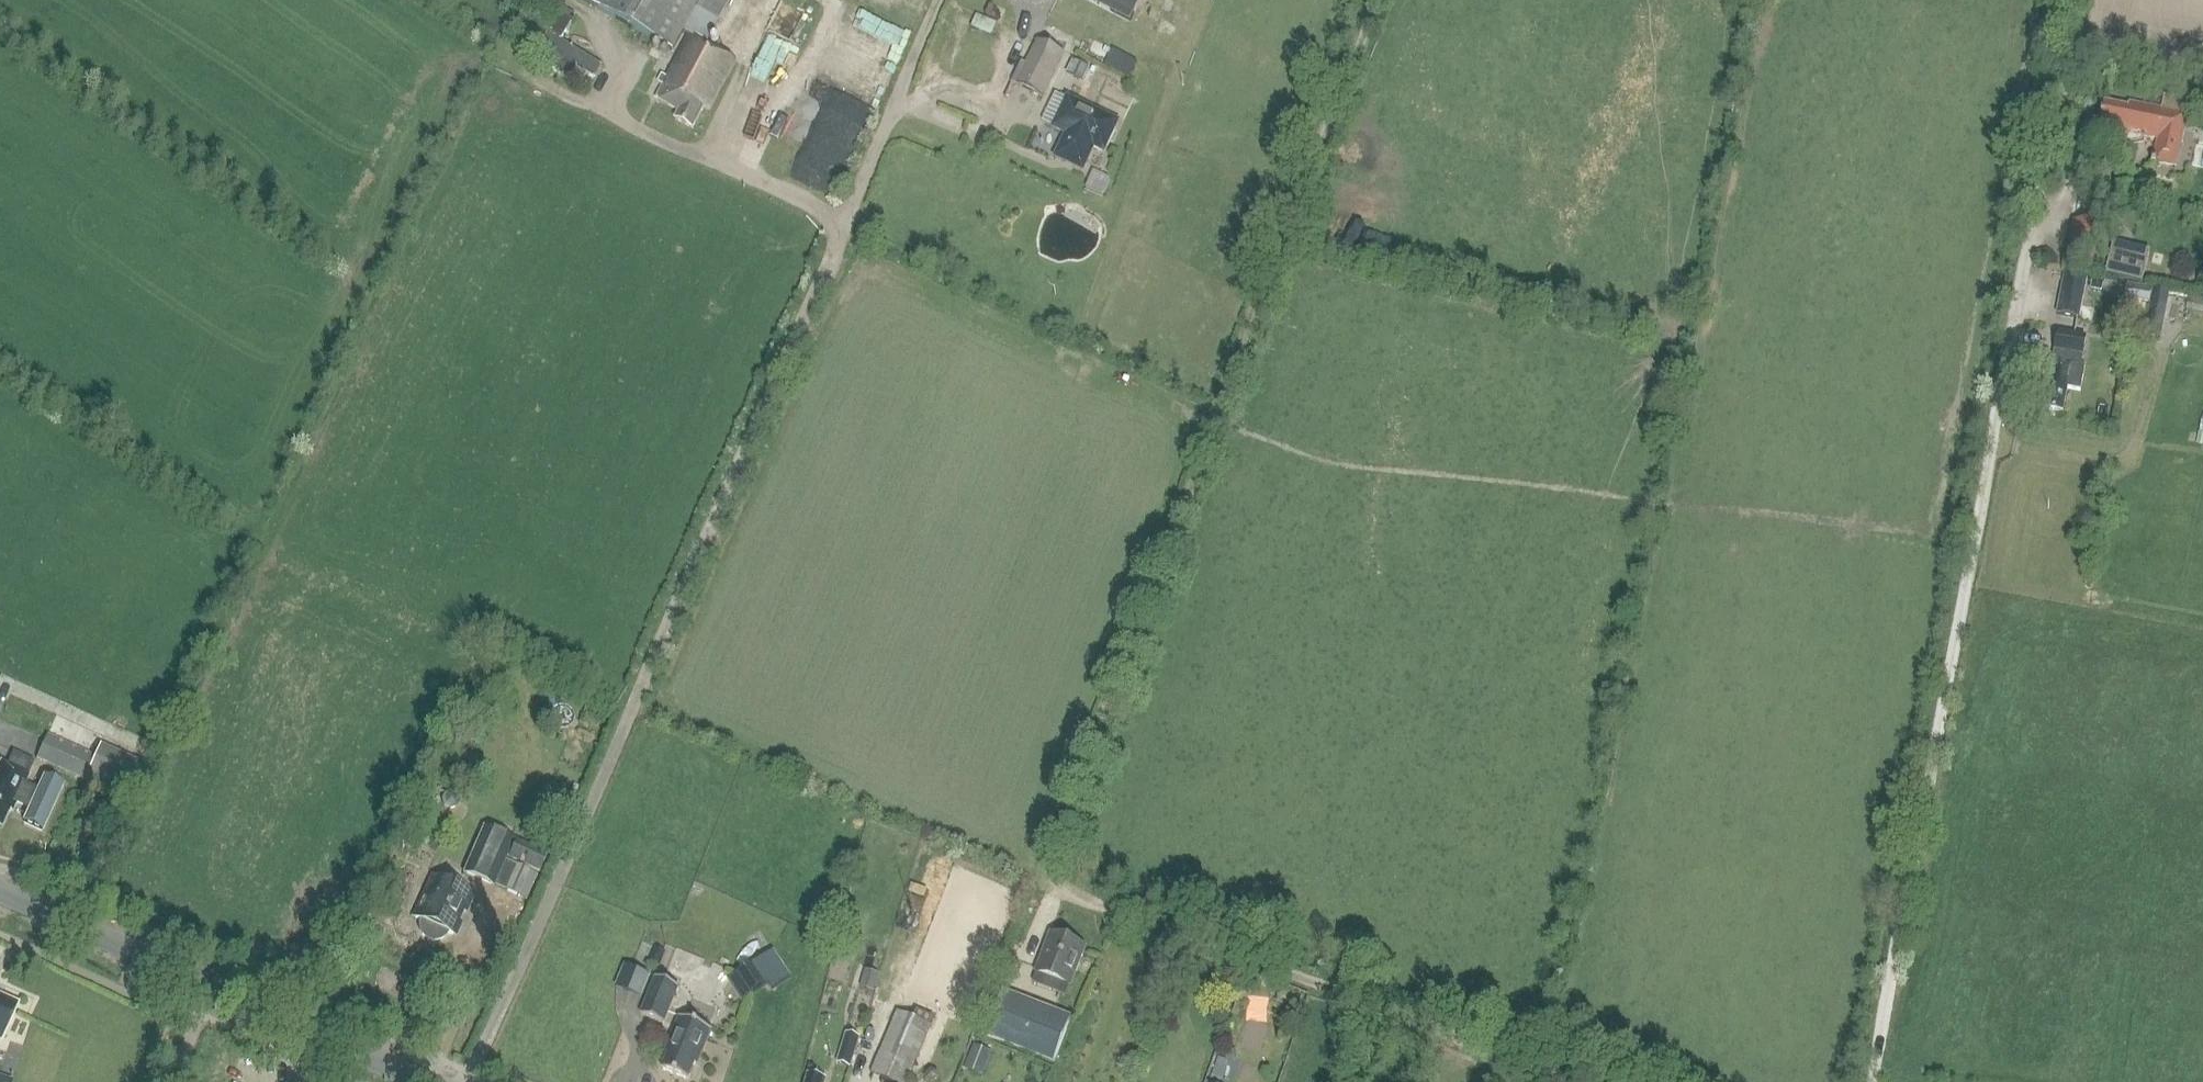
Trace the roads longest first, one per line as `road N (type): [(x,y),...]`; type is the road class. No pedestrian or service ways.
road 1 (track): [(1548,1081),(1060,875),(1039,855),(1049,787),(1364,0)]
road 2 (track): [(2067,0),(1864,1081)]
road 3 (secondary): [(428,1081),(0,889)]
road 4 (track): [(841,224),(942,0)]

